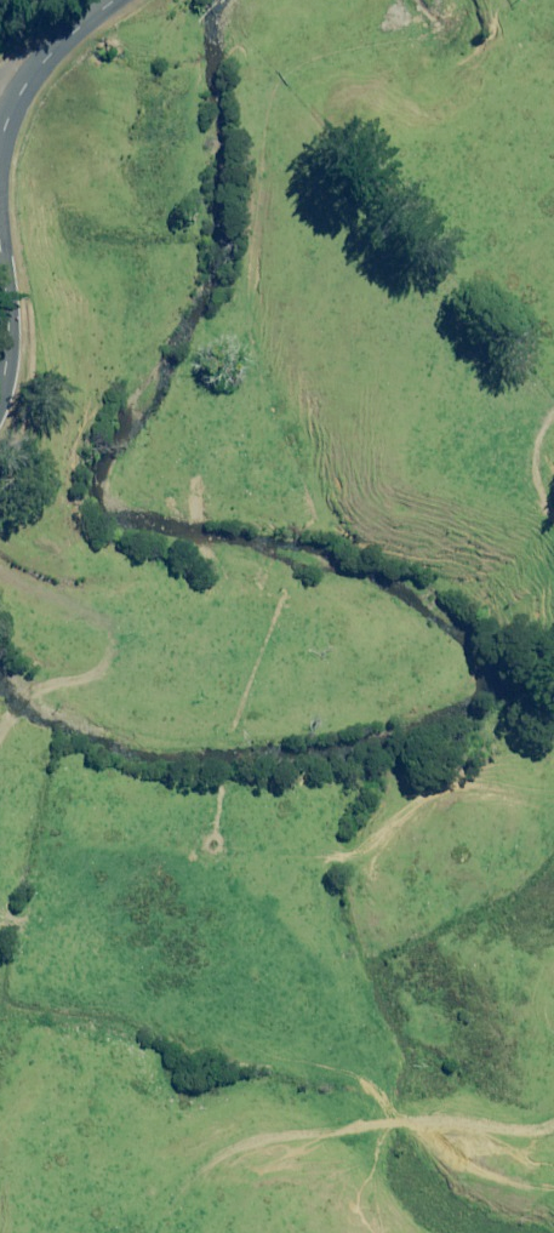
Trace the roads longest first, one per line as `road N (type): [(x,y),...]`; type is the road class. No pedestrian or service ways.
road 1 (tertiary): [(114,0),(44,65),(7,132),(3,202),(15,290),(0,395)]
road 2 (track): [(169,1232),(176,1199),(211,1164),(255,1142),(392,1119),(502,1129),(553,1123)]
road 3 (track): [(0,568),(90,605),(120,626),(130,656),(118,673),(48,689),(0,736)]

